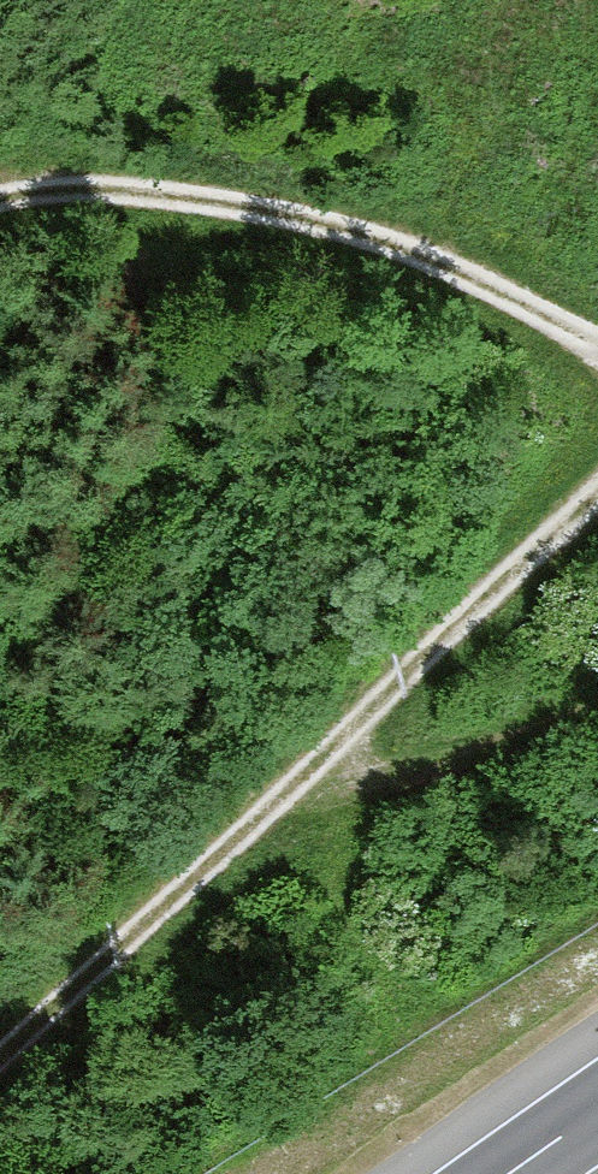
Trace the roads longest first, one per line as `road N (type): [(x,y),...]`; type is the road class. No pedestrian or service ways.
road 1 (track): [(0,1059),(597,495)]
road 2 (track): [(597,346),(432,261),(336,228),(129,191),(54,189),(0,199)]

